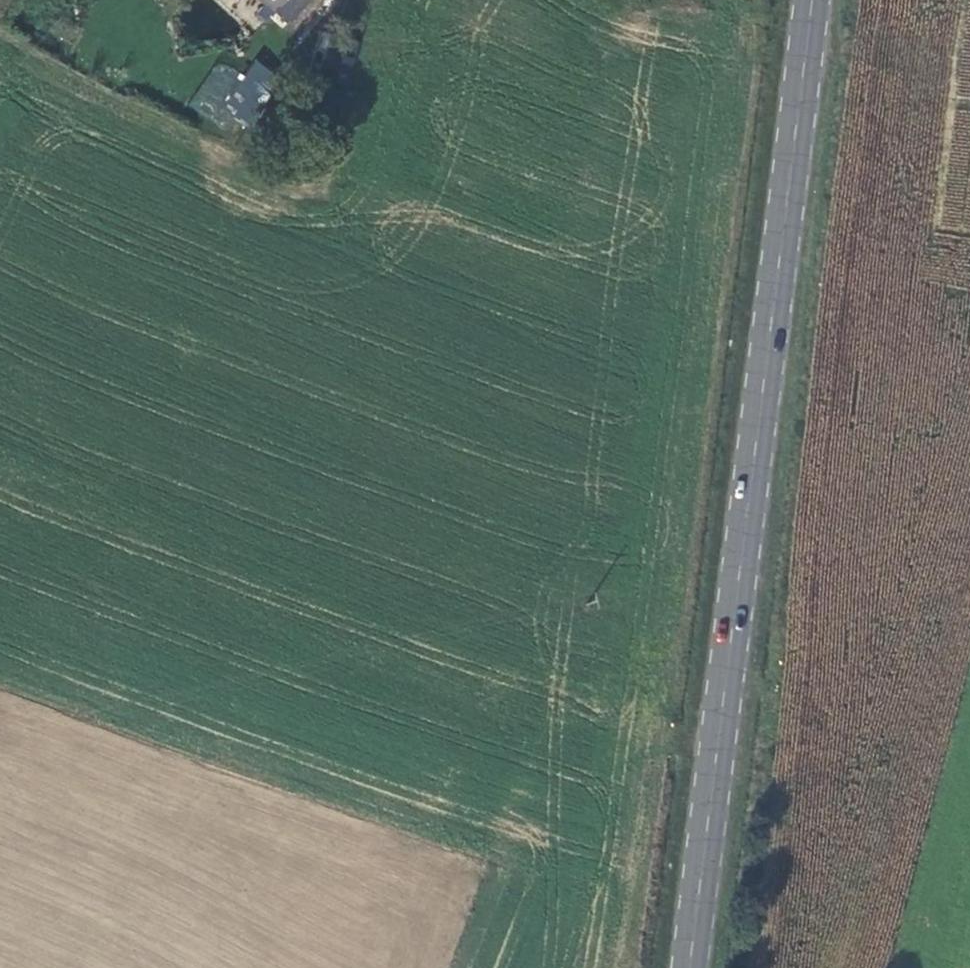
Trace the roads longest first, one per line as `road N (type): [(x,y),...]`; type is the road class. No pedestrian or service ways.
road 1 (primary): [(694,967),(816,0)]

